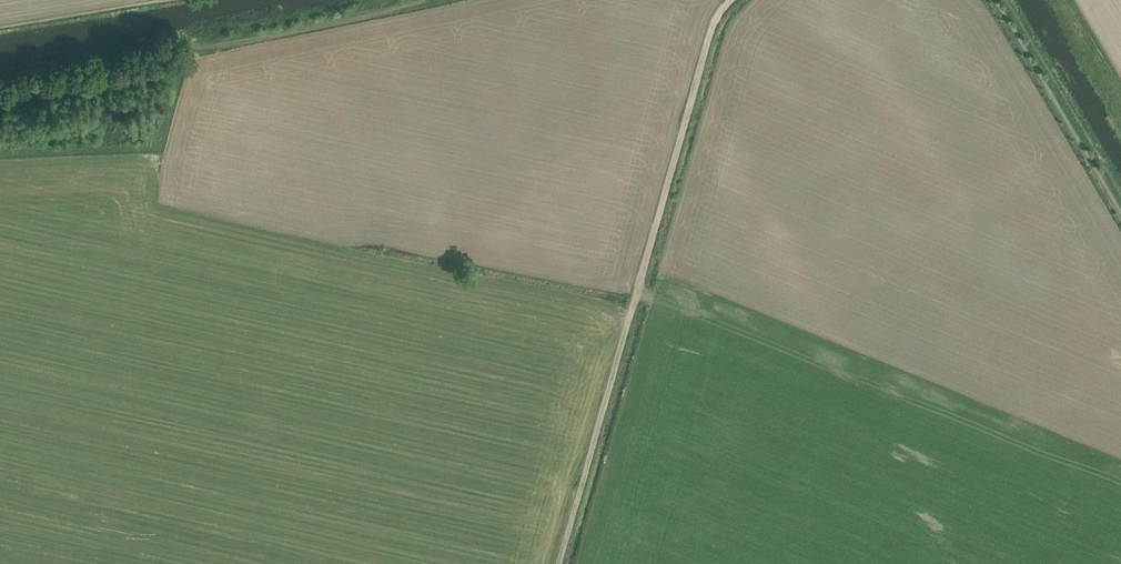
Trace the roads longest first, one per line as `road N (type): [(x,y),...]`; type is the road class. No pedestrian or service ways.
road 1 (track): [(558,563),(713,23),(730,0)]

